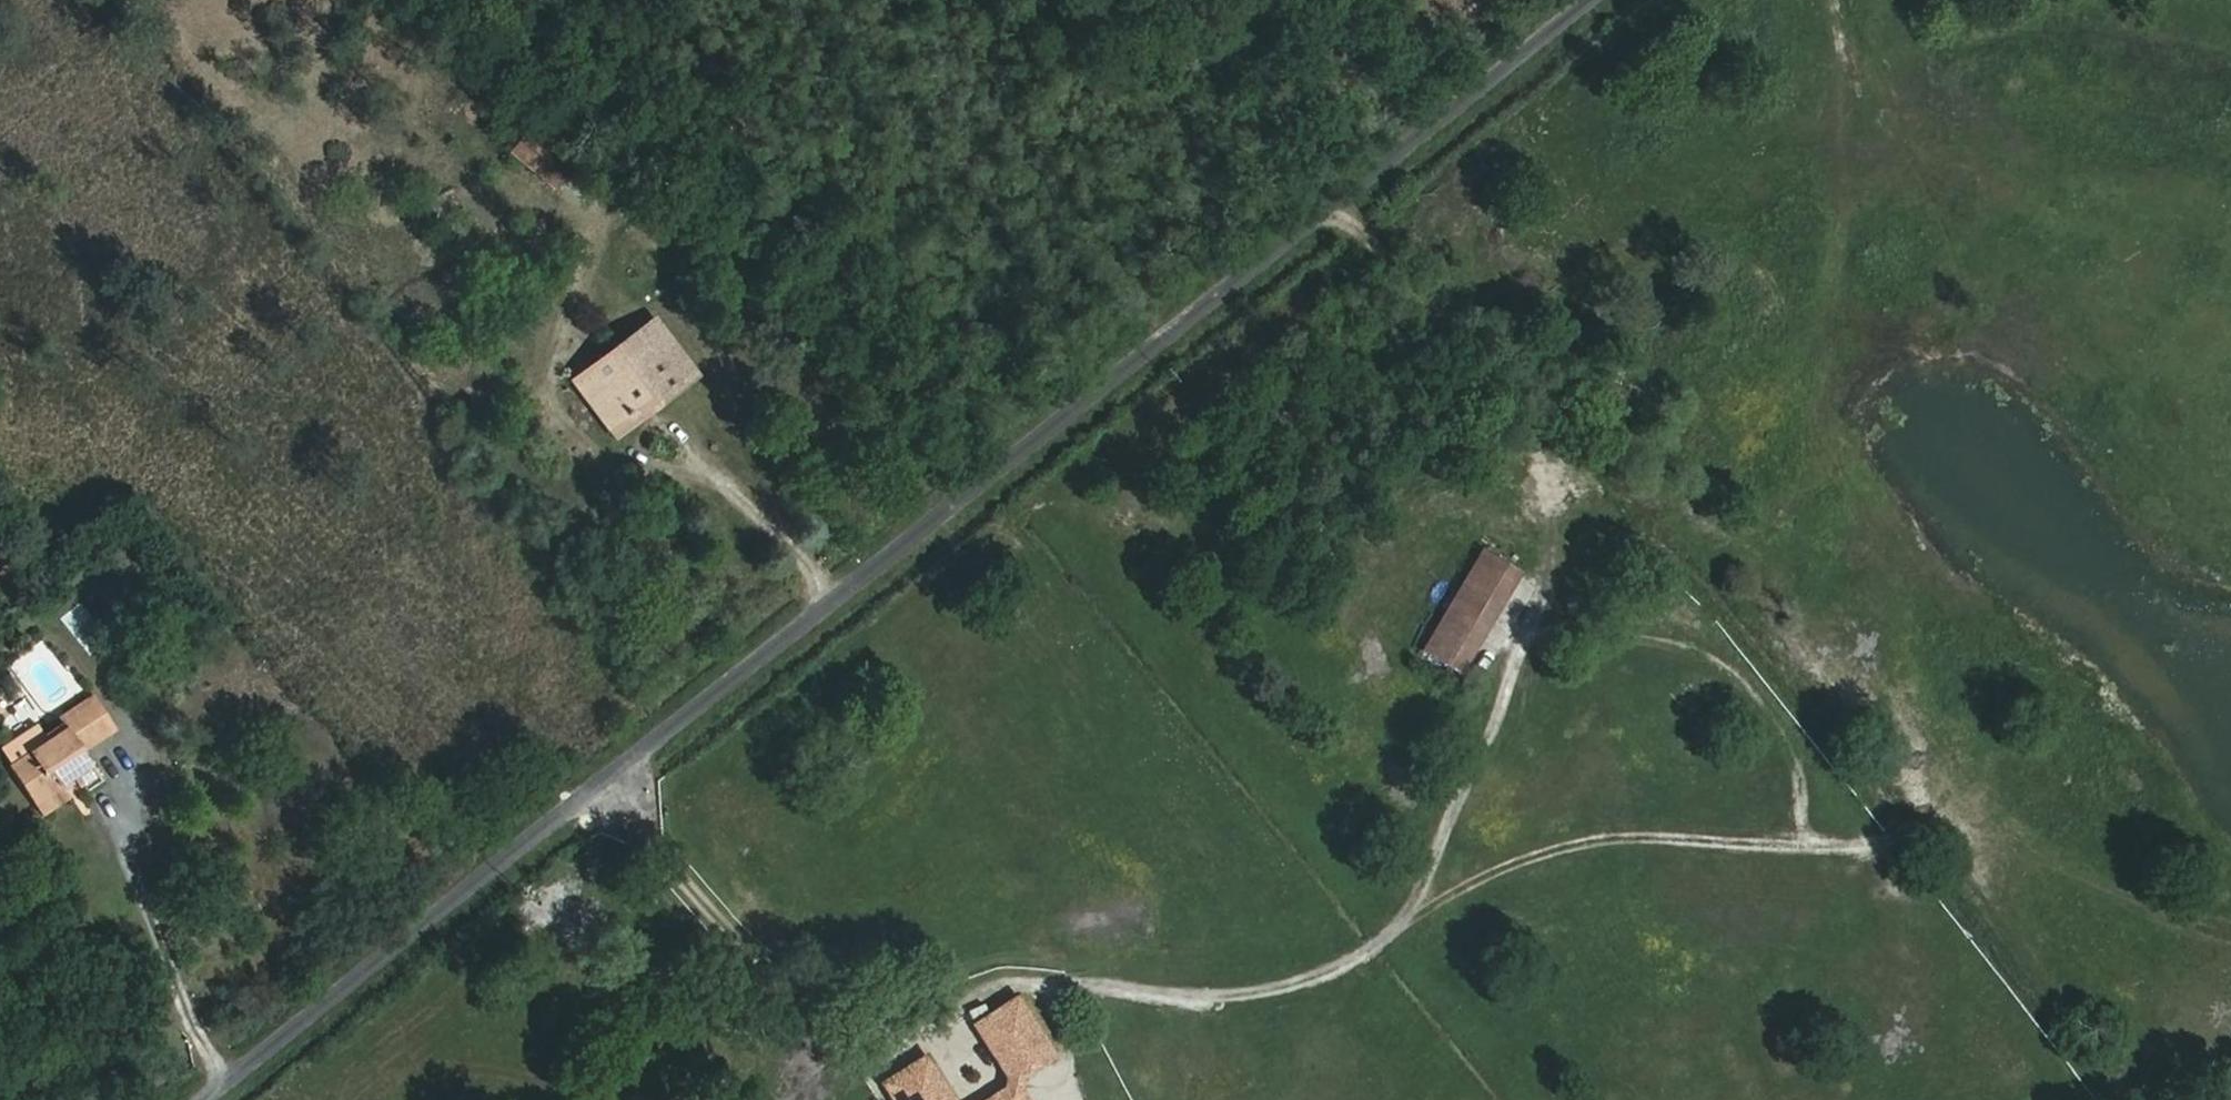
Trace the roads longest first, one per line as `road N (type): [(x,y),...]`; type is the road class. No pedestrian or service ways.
road 1 (unclassified): [(1592,0),(207,1099)]

